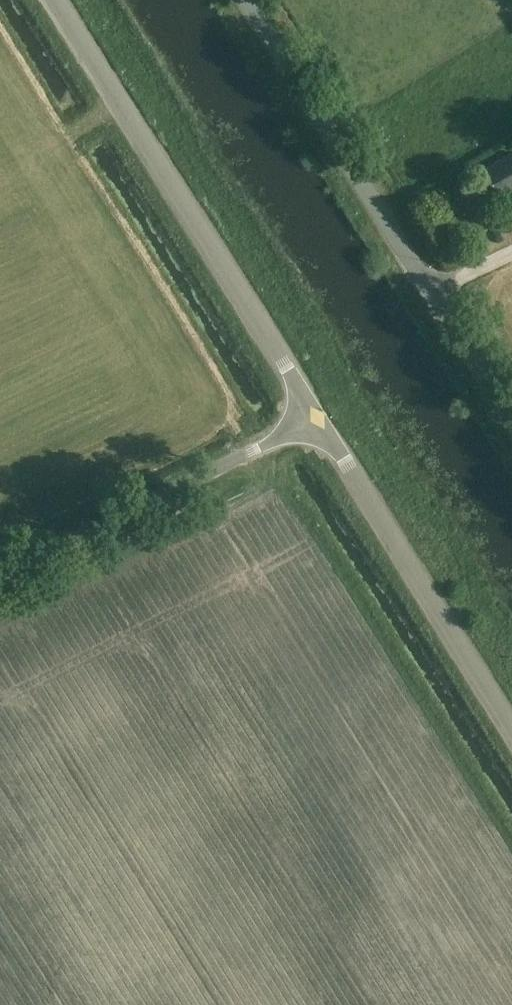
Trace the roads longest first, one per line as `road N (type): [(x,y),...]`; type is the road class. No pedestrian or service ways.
road 1 (unclassified): [(511,418),(248,0)]
road 2 (unclassified): [(314,418),(53,0)]
road 3 (unclassified): [(511,731),(314,418)]
road 4 (unclassified): [(0,574),(314,418)]

